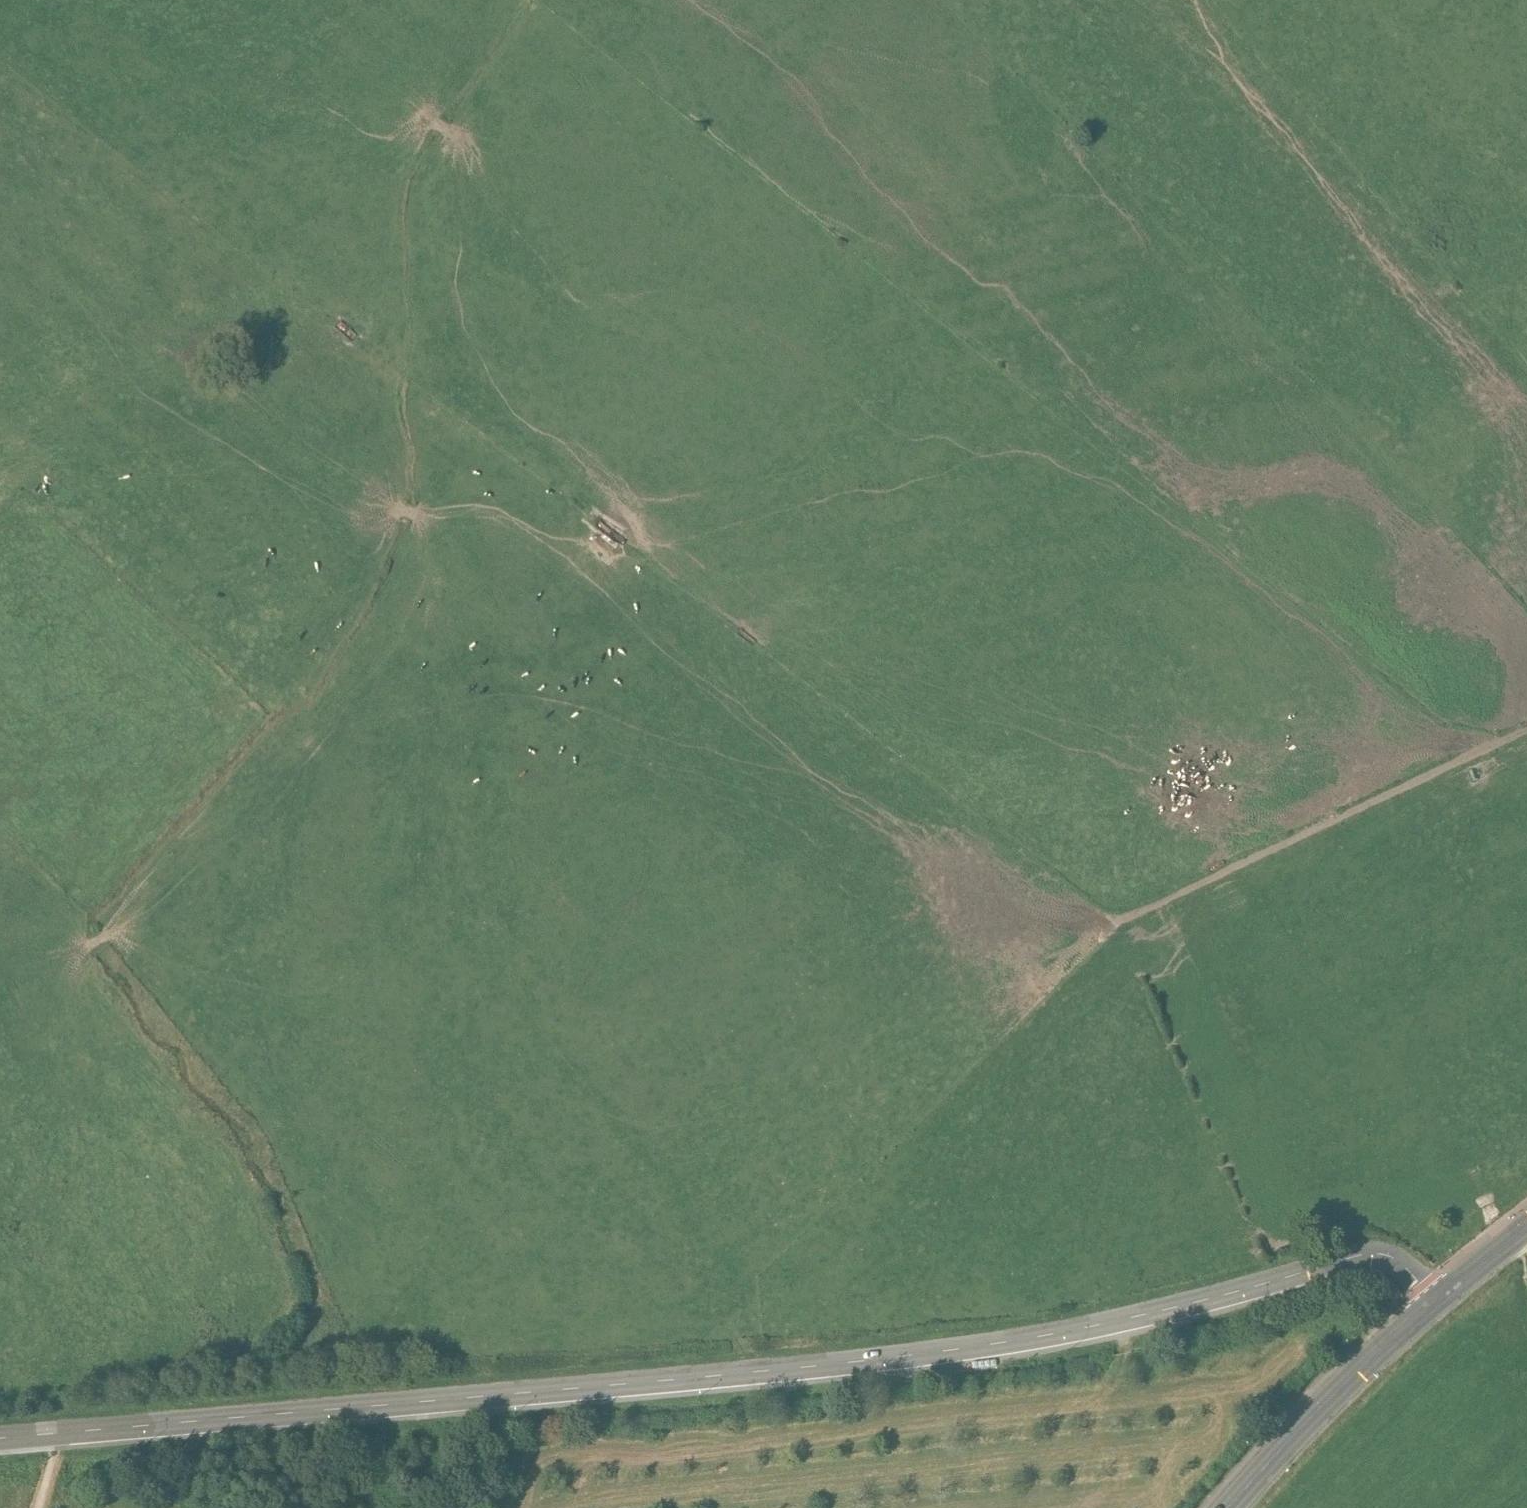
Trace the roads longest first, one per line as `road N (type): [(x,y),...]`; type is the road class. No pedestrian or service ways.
road 1 (unclassified): [(1437,1300),(1392,1258),(1362,1255),(1192,1304),(971,1348),(0,1439)]
road 2 (track): [(1115,922),(1526,727)]
road 3 (tertiary): [(1230,1507),(1437,1300)]

